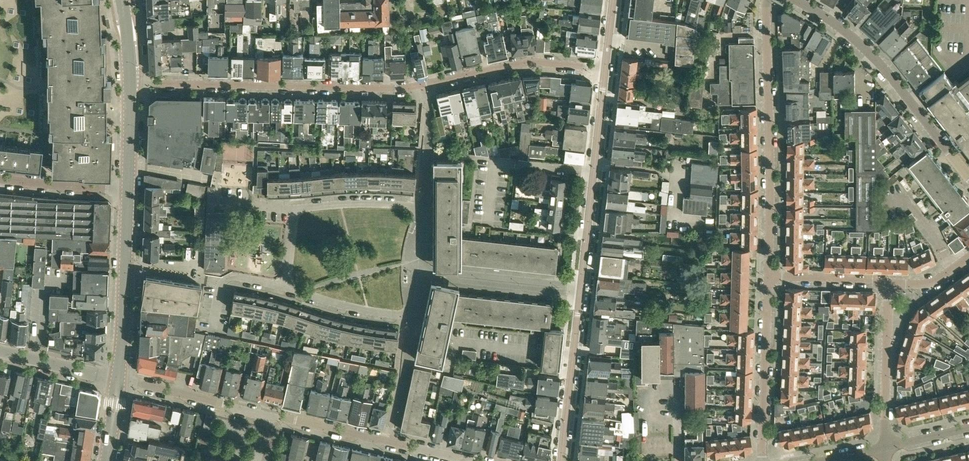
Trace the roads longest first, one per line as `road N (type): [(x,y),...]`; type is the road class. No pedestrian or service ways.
road 1 (residential): [(130,84),(404,88),(535,62),(605,69)]
road 2 (unclassified): [(471,460),(118,379)]
road 3 (residential): [(768,277),(767,0)]
road 4 (residential): [(968,178),(874,57),(794,0)]
road 5 (residential): [(422,273),(424,222),(414,207),(296,209)]
road 6 (residential): [(762,460),(768,277)]
road 7 (residential): [(561,460),(580,290)]
road 8 (residential): [(287,288),(407,315),(422,273)]
road 9 (residential): [(885,449),(888,284)]
road 10 (residential): [(488,225),(495,160),(594,171)]
road 11 (residential): [(580,290),(422,273)]
road 12 (residential): [(128,190),(0,179)]
road 13 (unclassified): [(118,379),(0,351)]
road 14 (residential): [(768,277),(888,284)]

